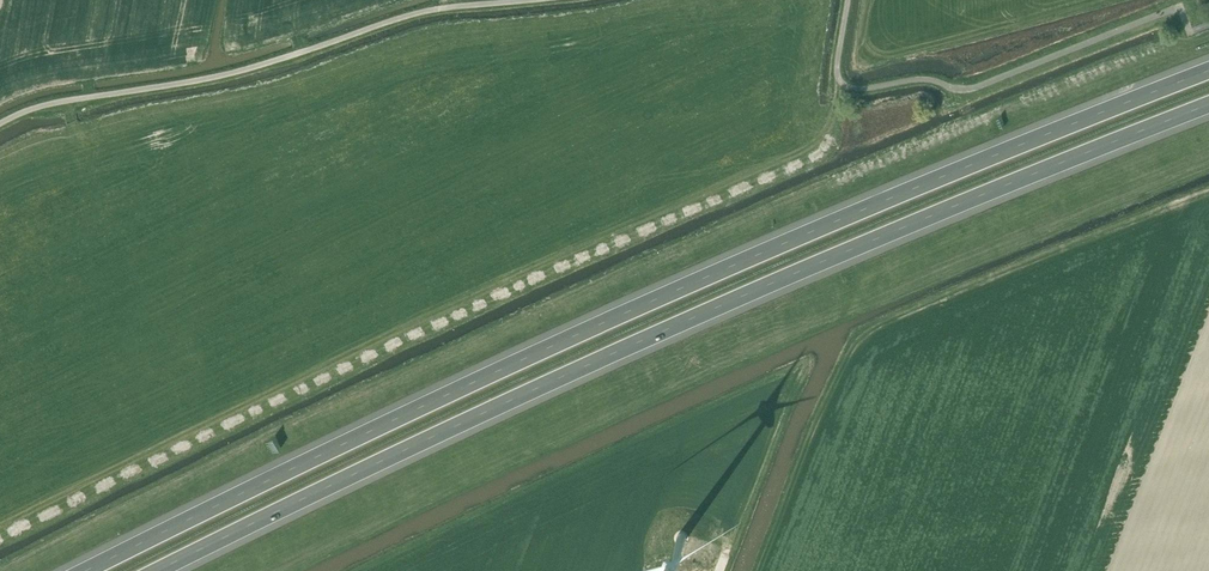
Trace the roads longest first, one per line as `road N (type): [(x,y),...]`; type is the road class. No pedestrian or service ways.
road 1 (motorway): [(1208,70),(916,187),(385,418),(77,570)]
road 2 (motorway): [(152,570),(393,451),(822,261),(1208,104)]
road 3 (unclassified): [(564,0),(431,13),(221,77),(52,105),(0,131)]
road 4 (unclassified): [(967,90),(926,79),(847,85),(837,62),(848,0)]

